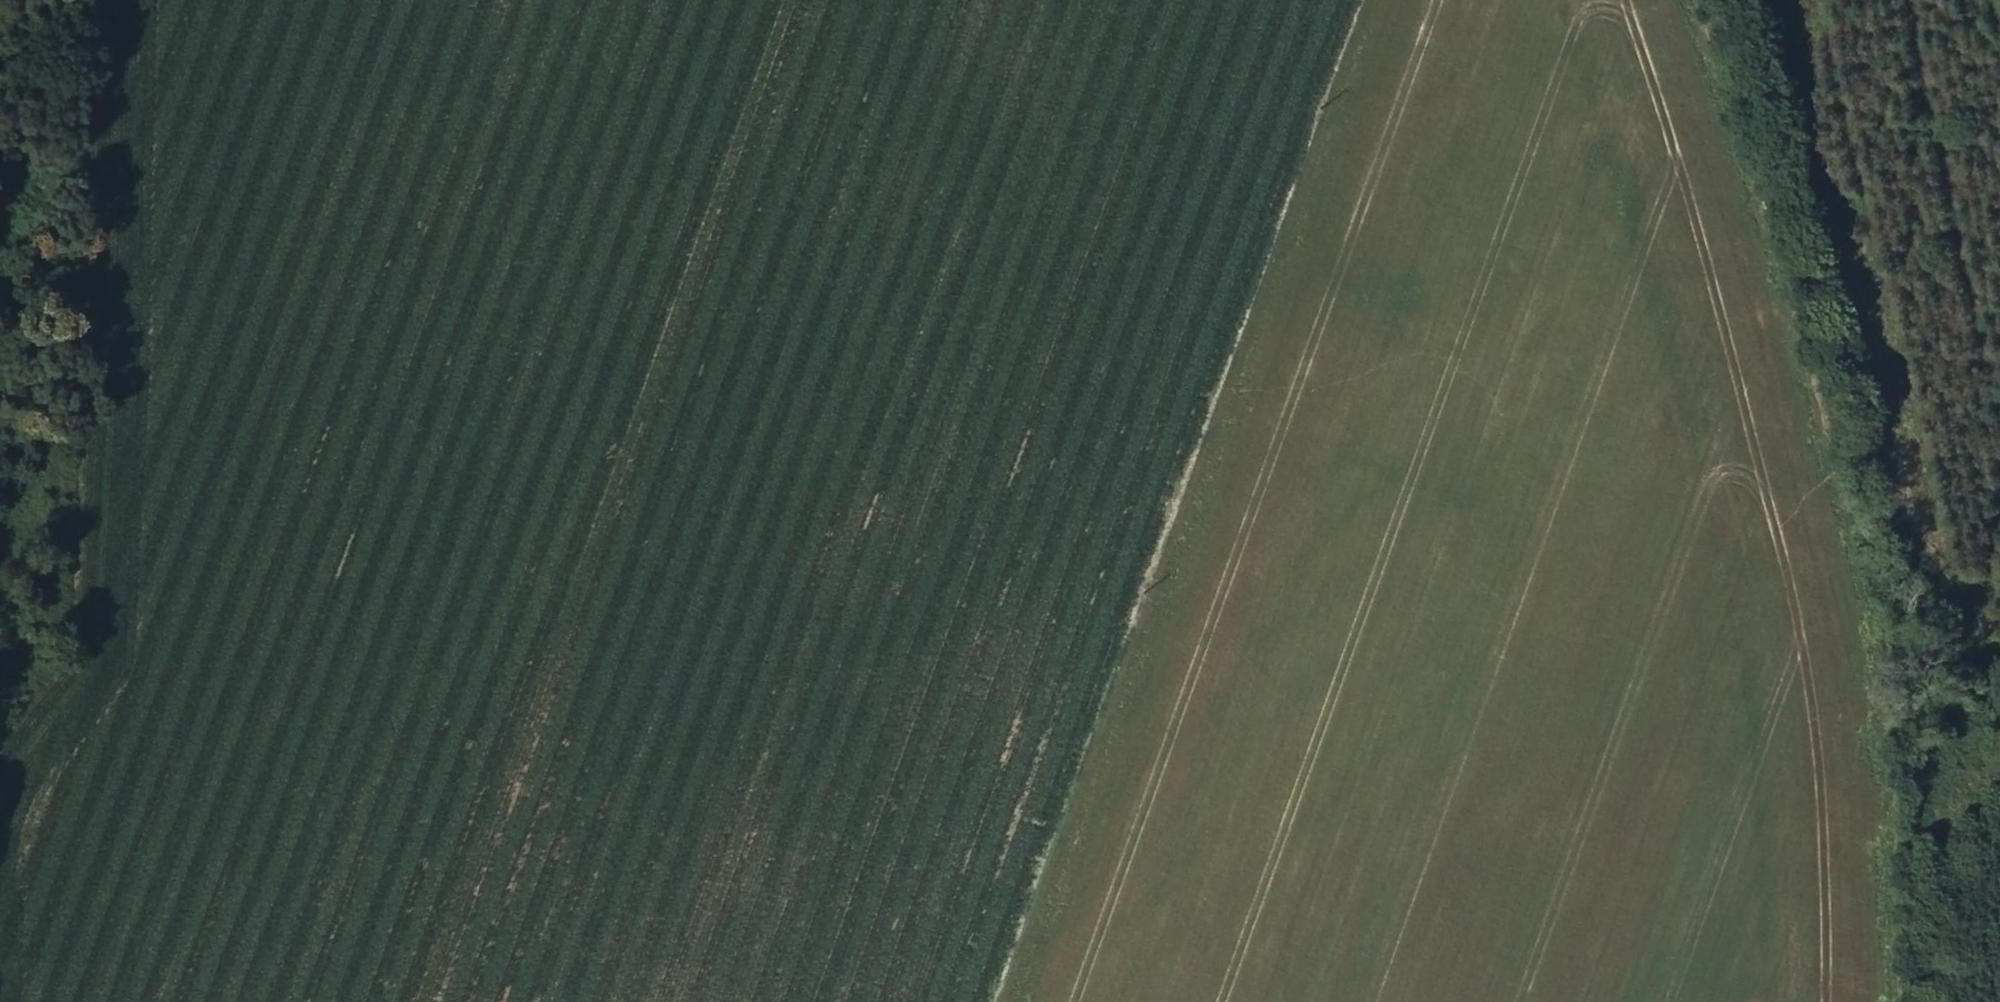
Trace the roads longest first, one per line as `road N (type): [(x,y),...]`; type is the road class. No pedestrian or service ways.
road 1 (track): [(1999,510),(1956,743)]

